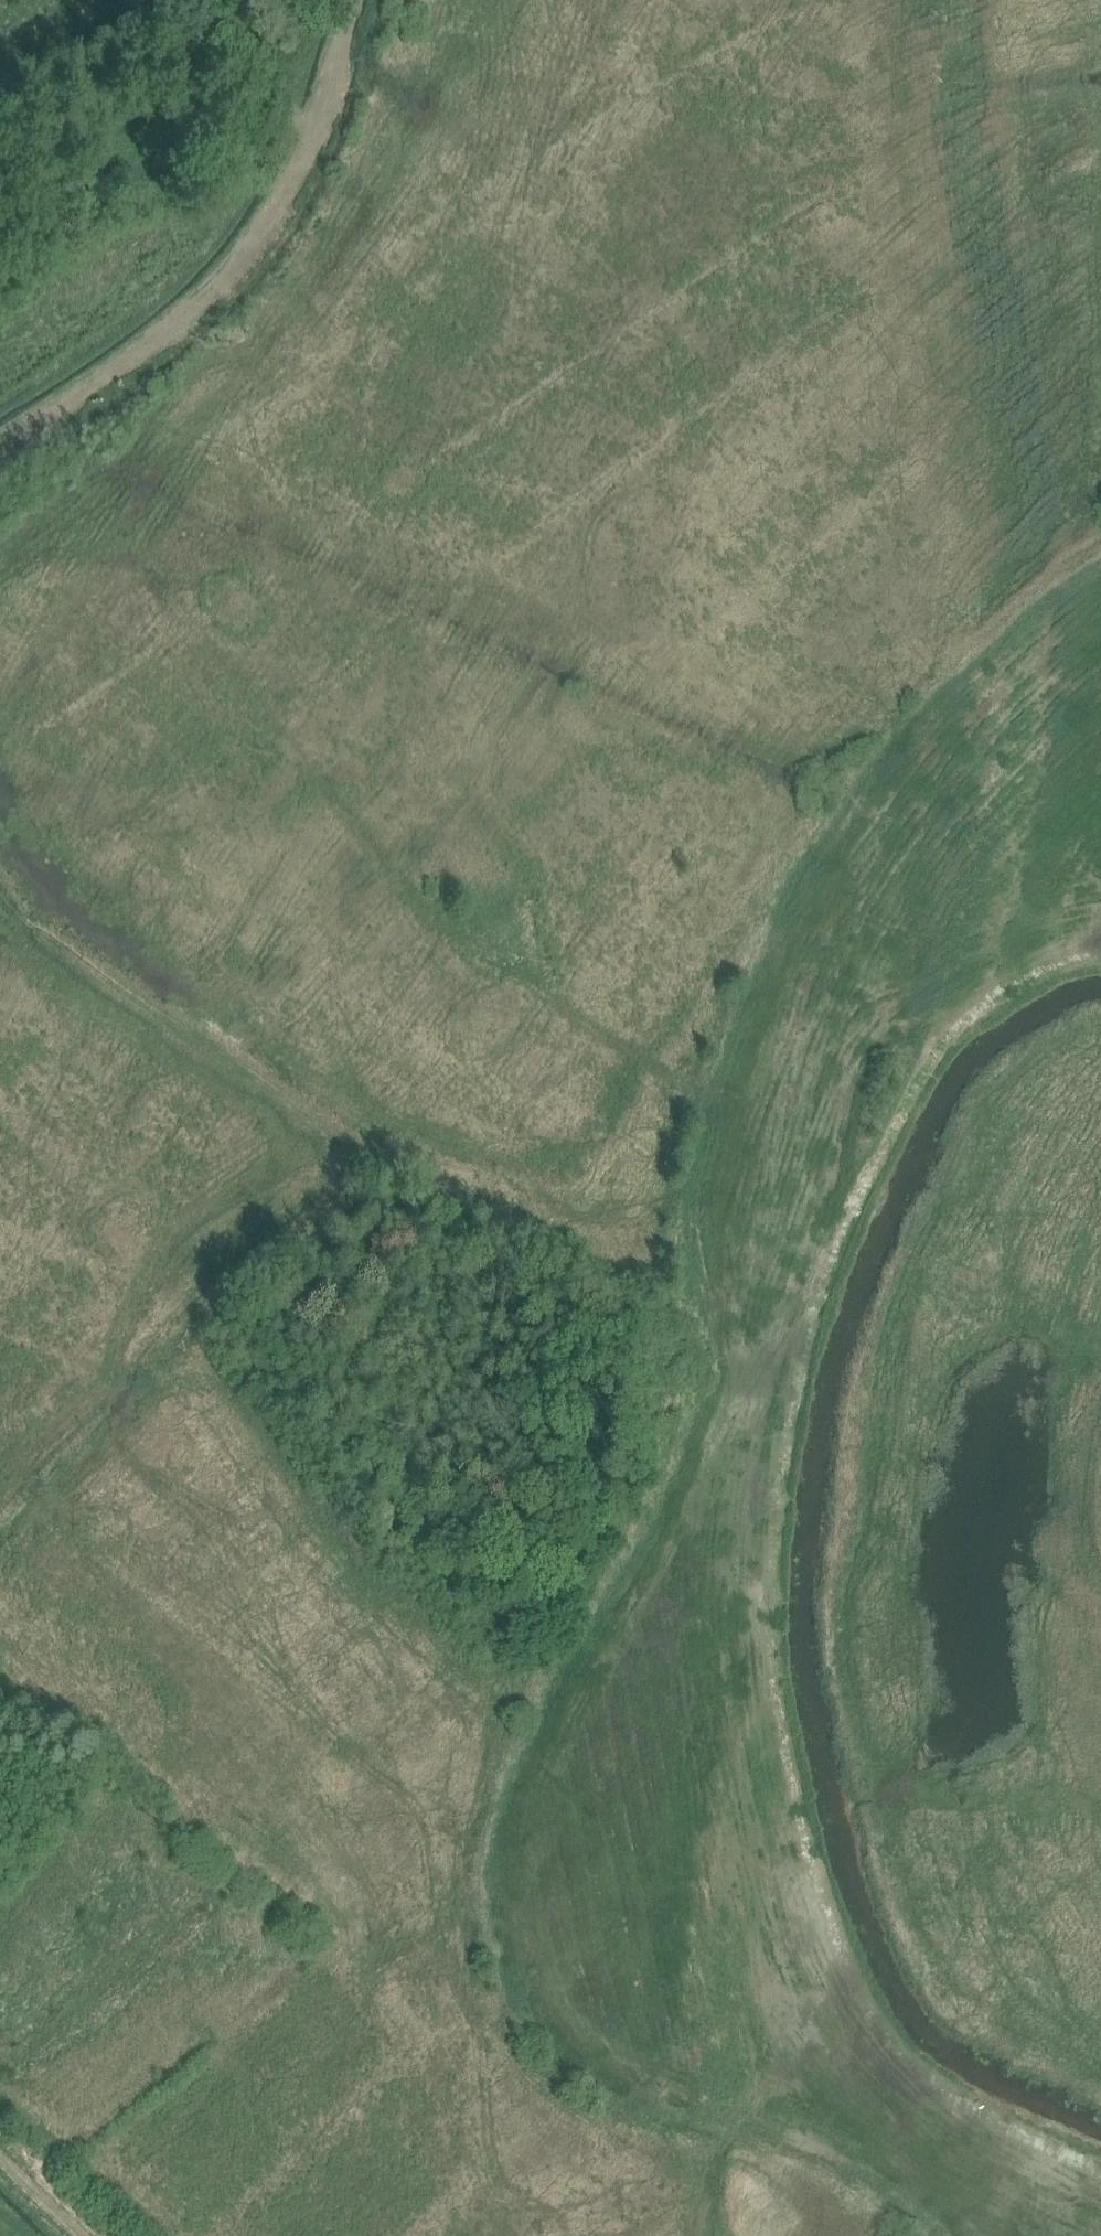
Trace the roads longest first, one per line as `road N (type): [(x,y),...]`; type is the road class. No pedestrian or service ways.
road 1 (track): [(348,0),(331,93),(278,217),(206,306),(0,445)]
road 2 (track): [(92,2235),(0,2151)]

